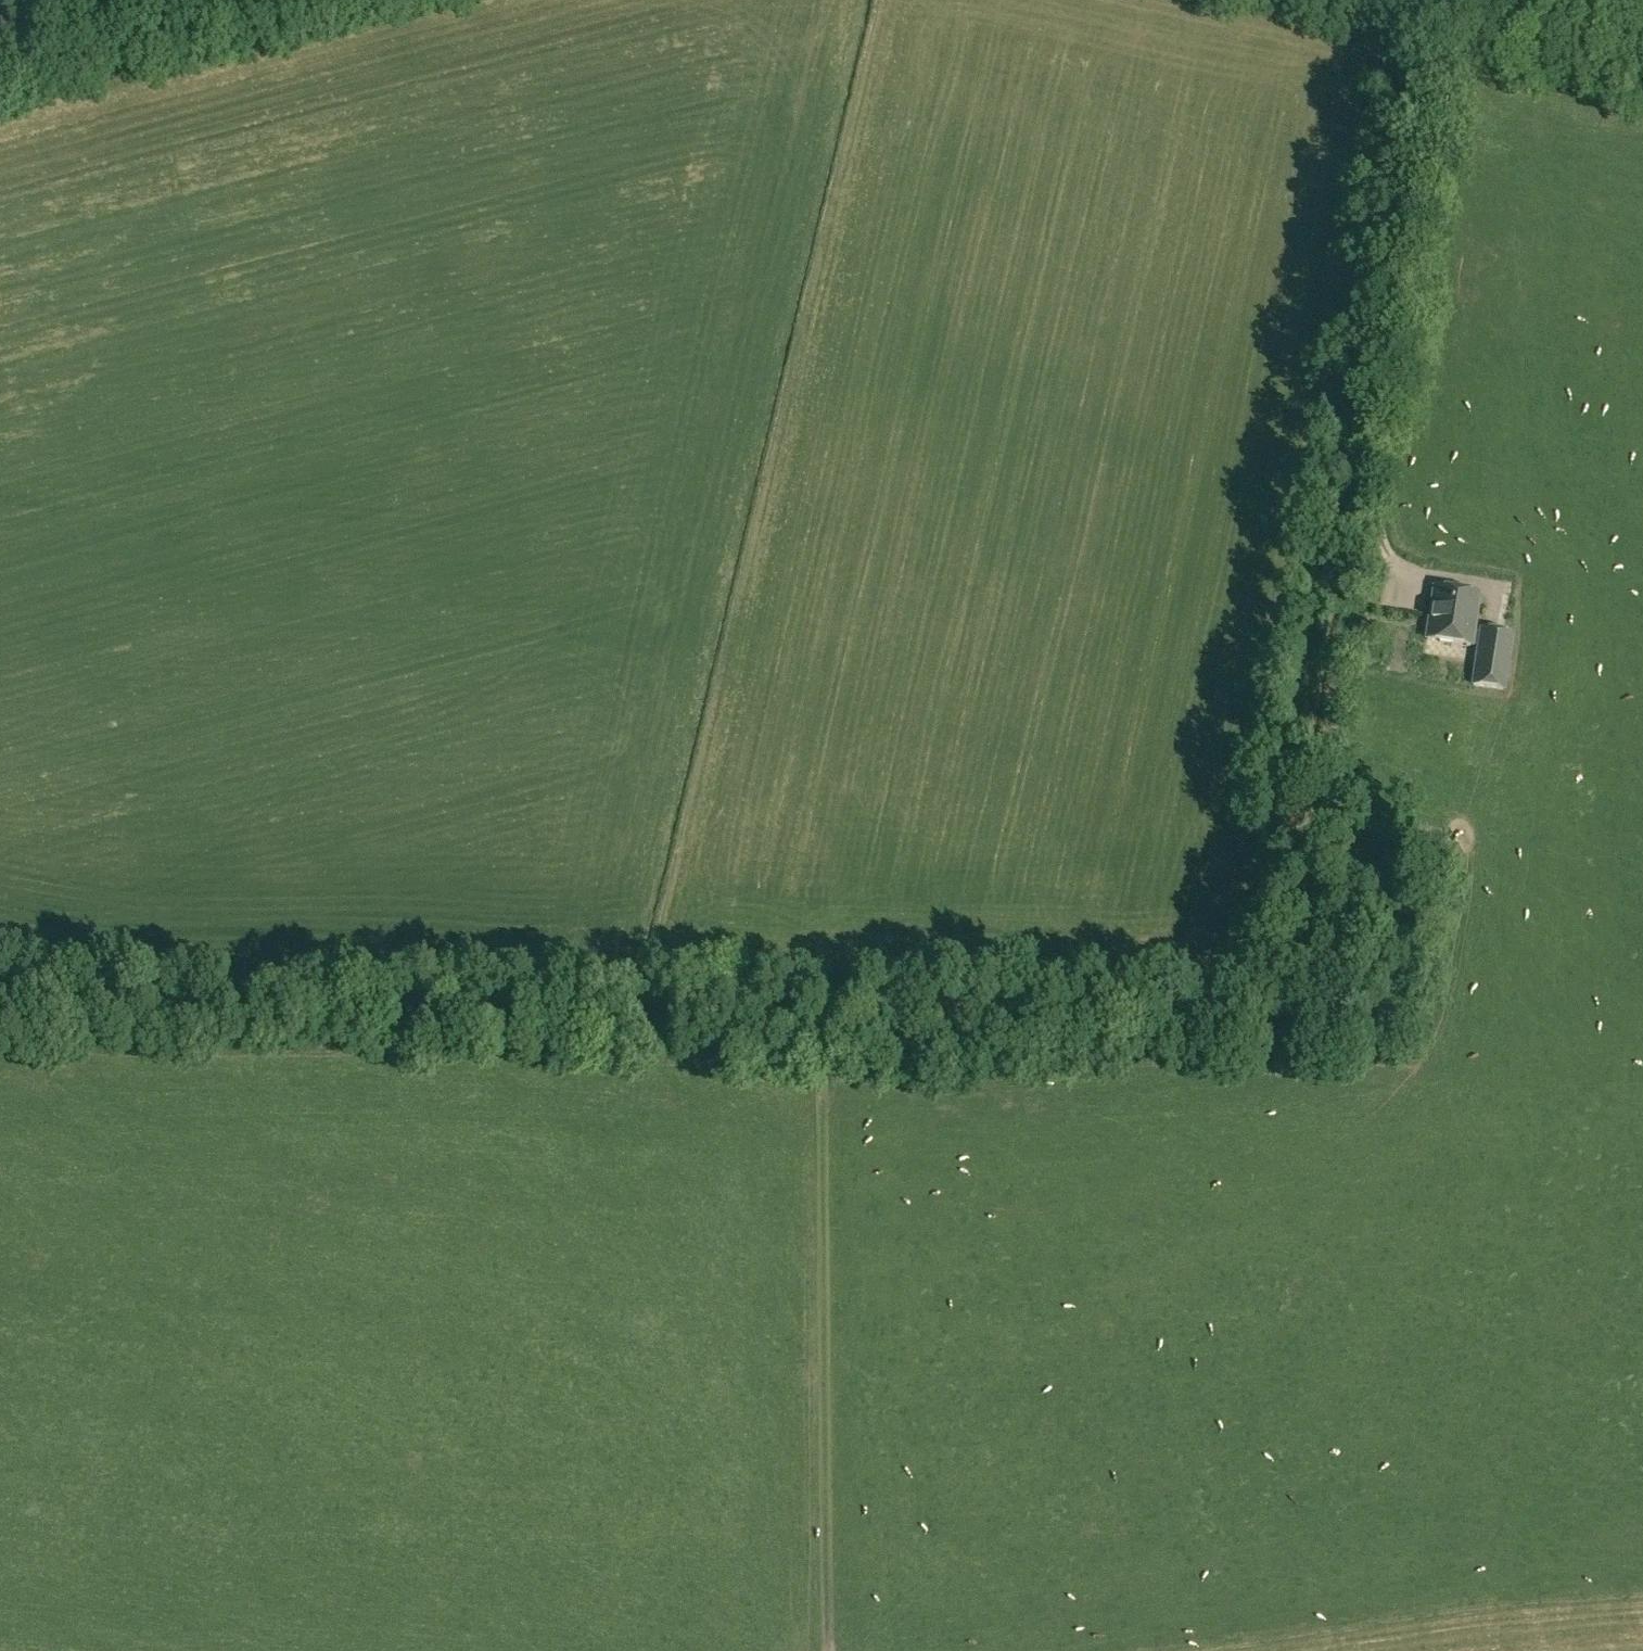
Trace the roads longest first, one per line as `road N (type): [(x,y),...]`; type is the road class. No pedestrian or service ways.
road 1 (track): [(319,0),(0,82)]
road 2 (unclassified): [(1642,62),(1365,0)]

